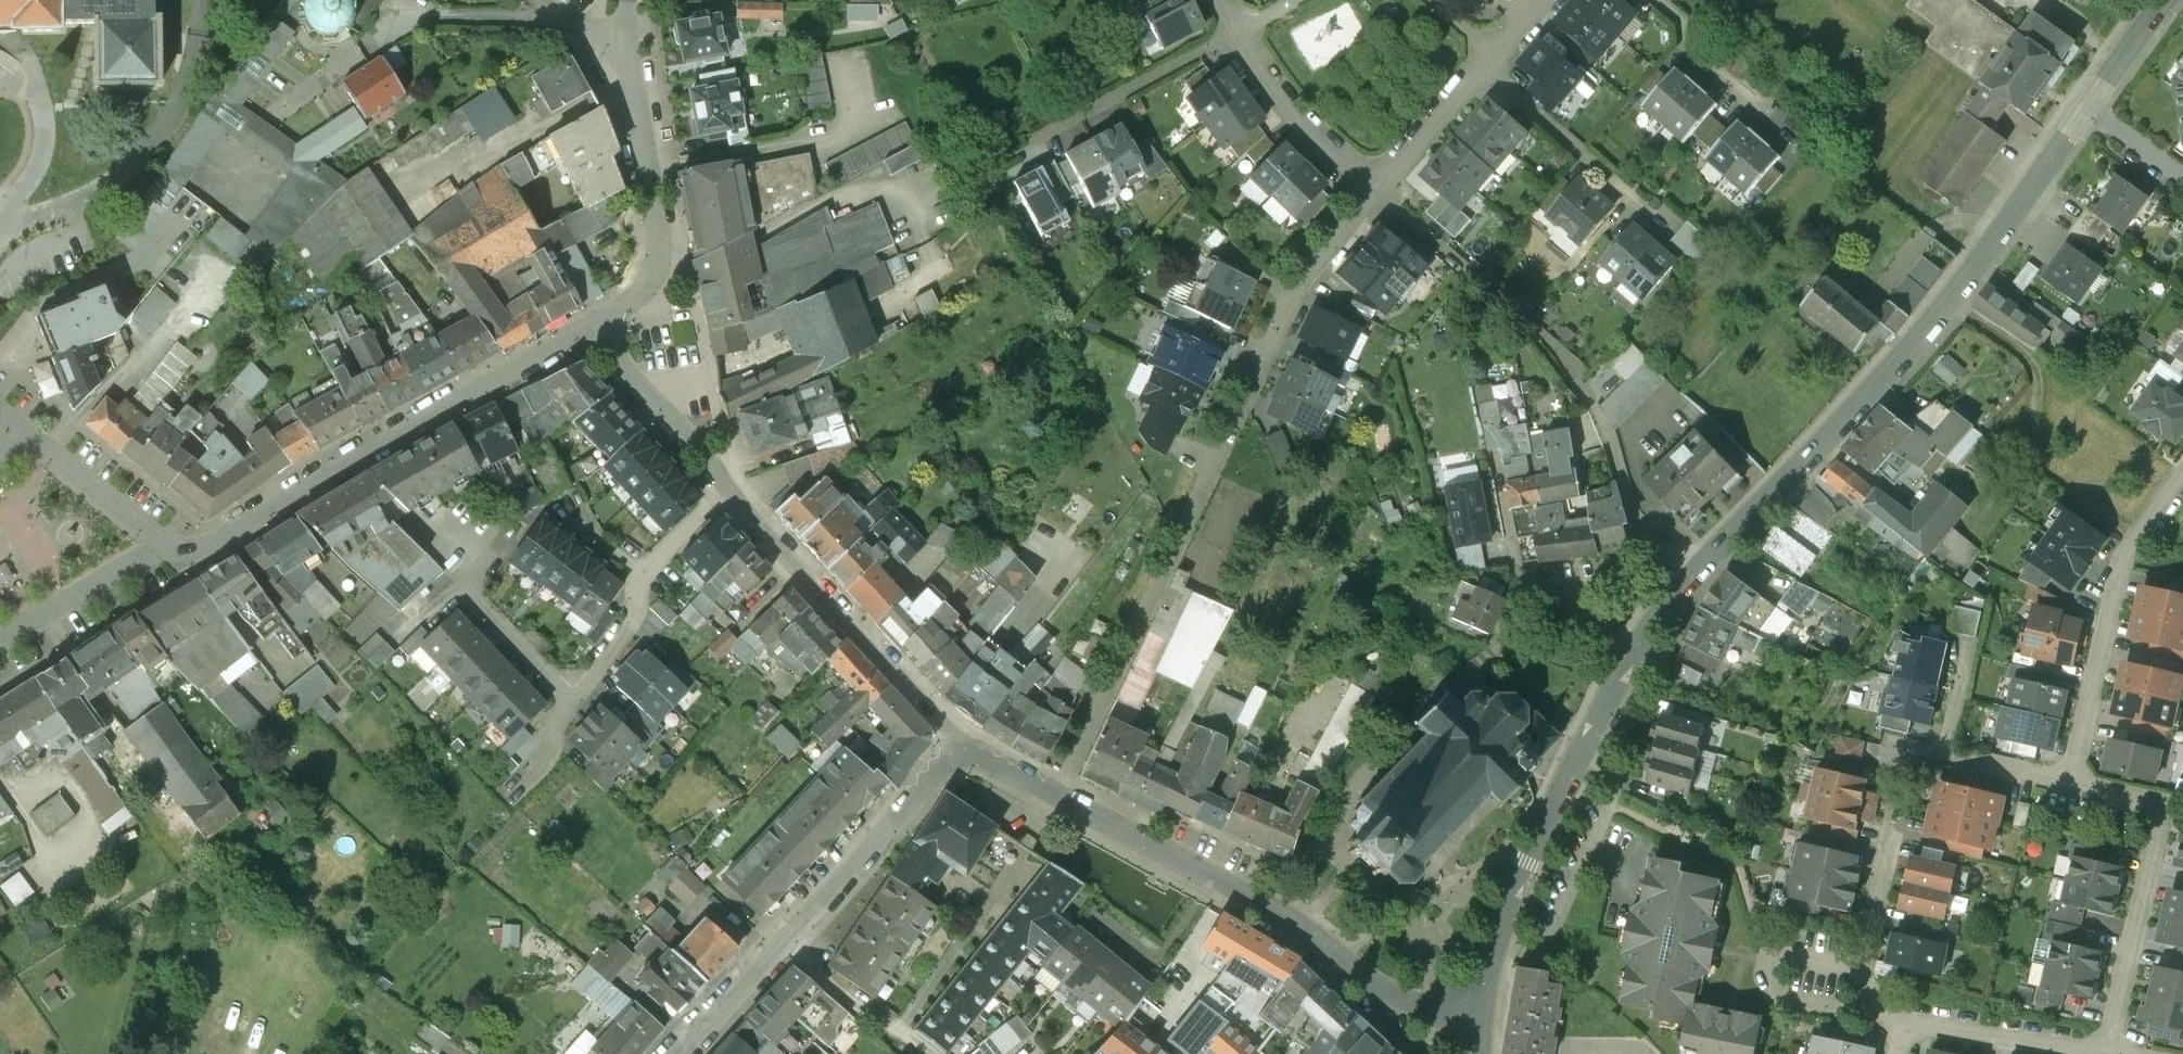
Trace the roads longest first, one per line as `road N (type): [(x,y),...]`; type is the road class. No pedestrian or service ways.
road 1 (residential): [(1477,1022),(1504,918),(1584,745),(1632,663),(1706,554),(1994,241),(2086,108)]
road 2 (residential): [(969,743),(1212,877),(1360,975),(1477,1022)]
road 3 (residential): [(592,324),(199,550),(165,546)]
road 4 (residential): [(969,743),(732,493)]
road 5 (residential): [(2182,469),(2132,535),(2114,575),(2065,784)]
road 6 (residential): [(1210,477),(1305,277),(1378,193)]
road 7 (residential): [(630,51),(660,272),(636,299),(592,324)]
road 8 (residential): [(1378,193),(1545,341),(1577,386)]
road 9 (residential): [(783,943),(969,743)]
road 10 (residential): [(732,493),(651,564),(635,610),(570,695)]
road 11 (residential): [(1003,161),(1233,36)]
road 12 (residential): [(2159,808),(2107,1053)]
road 13 (residential): [(1485,71),(1676,233)]
road 14 (residential): [(1877,1018),(1784,1002),(1768,963),(1780,956),(1858,973)]
road 15 (residential): [(732,493),(592,324)]
road 16 (residential): [(570,695),(457,586),(500,543)]
road 17 (residential): [(1378,193),(1287,108),(1233,36)]
road 18 (residential): [(2103,1053),(1904,1023)]
road 19 (residential): [(165,546),(0,646)]
road 20 (residential): [(783,943),(918,1053)]
road 21 (residential): [(165,546),(33,447)]
road 22 (residential): [(1378,193),(1485,71)]
road 23 (residential): [(1658,0),(1679,17),(1682,40),(1762,110)]
road 24 (residential): [(680,1053),(783,943)]
road 25 (residential): [(1858,973),(1892,847),(1884,829)]
road 26 (residential): [(2086,108),(2166,0)]
road 27 (residential): [(1939,757),(2065,784)]

